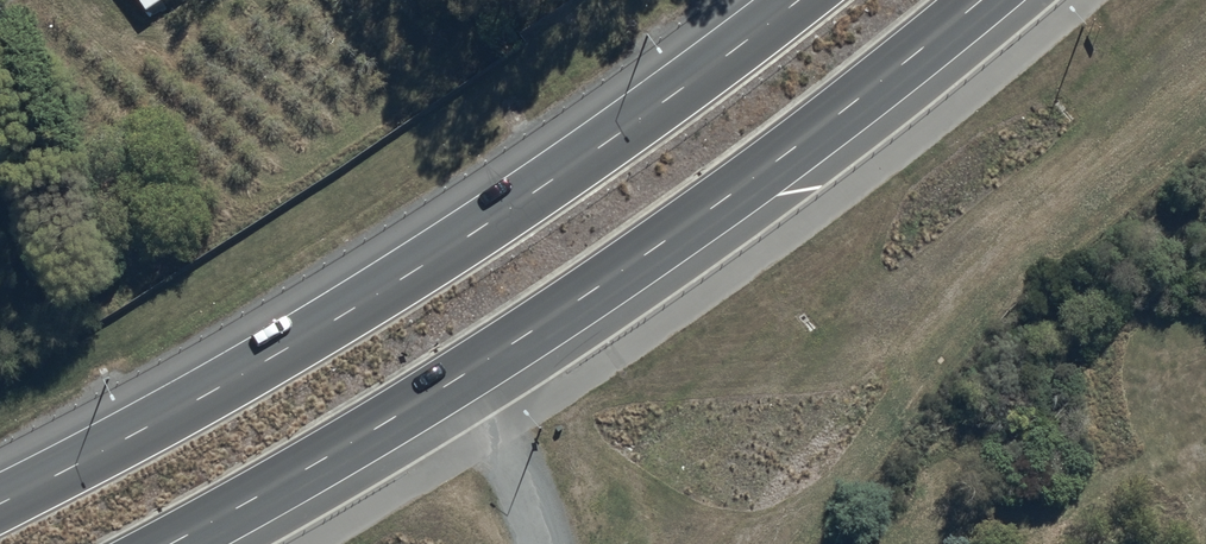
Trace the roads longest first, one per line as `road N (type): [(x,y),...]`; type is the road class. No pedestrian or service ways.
road 1 (trunk): [(979,0),(788,154),(626,266),(187,543)]
road 2 (trunk): [(0,506),(392,284),(559,177),(798,0)]

